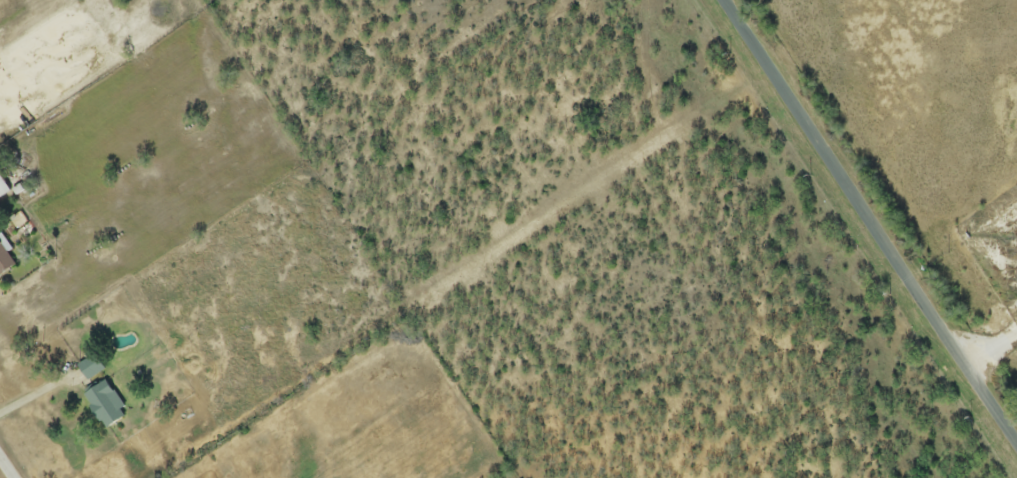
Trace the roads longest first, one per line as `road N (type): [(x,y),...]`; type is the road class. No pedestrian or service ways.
road 1 (residential): [(1016,439),(727,0)]

